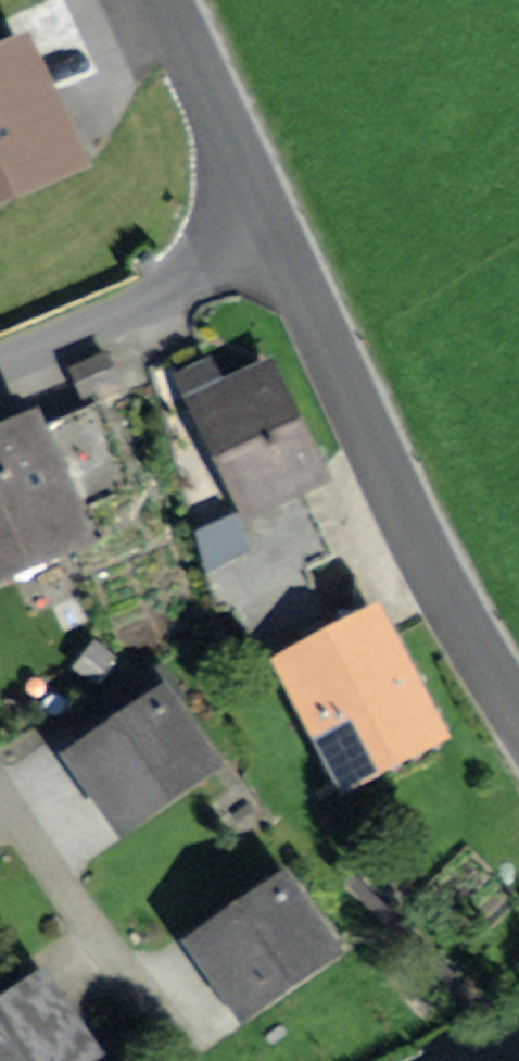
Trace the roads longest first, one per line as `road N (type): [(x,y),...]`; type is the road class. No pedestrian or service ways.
road 1 (tertiary): [(284,257),(435,584),(518,721)]
road 2 (unclassified): [(284,257),(0,374)]
road 3 (tertiary): [(162,0),(284,257)]

